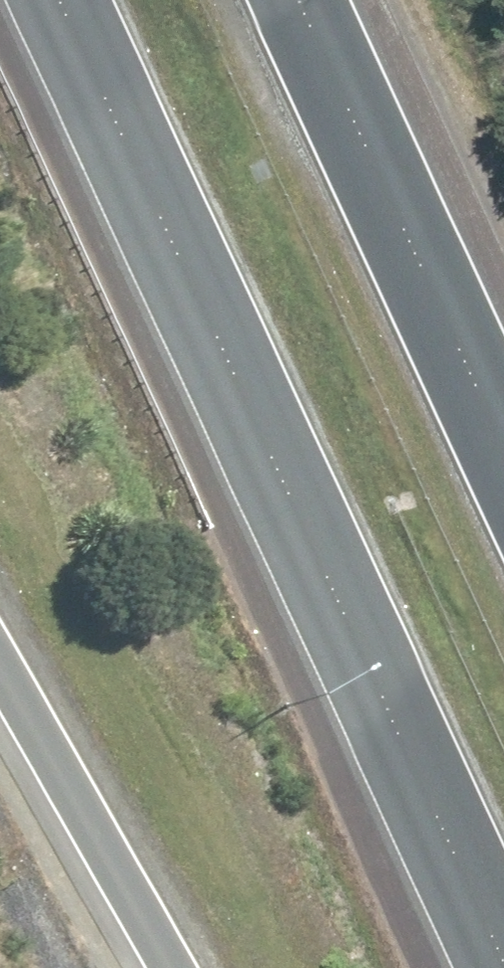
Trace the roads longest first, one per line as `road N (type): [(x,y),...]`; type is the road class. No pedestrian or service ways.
road 1 (motorway): [(503,959),(58,0)]
road 2 (motorway): [(297,0),(503,445)]
road 3 (motorway): [(168,967),(0,665)]

